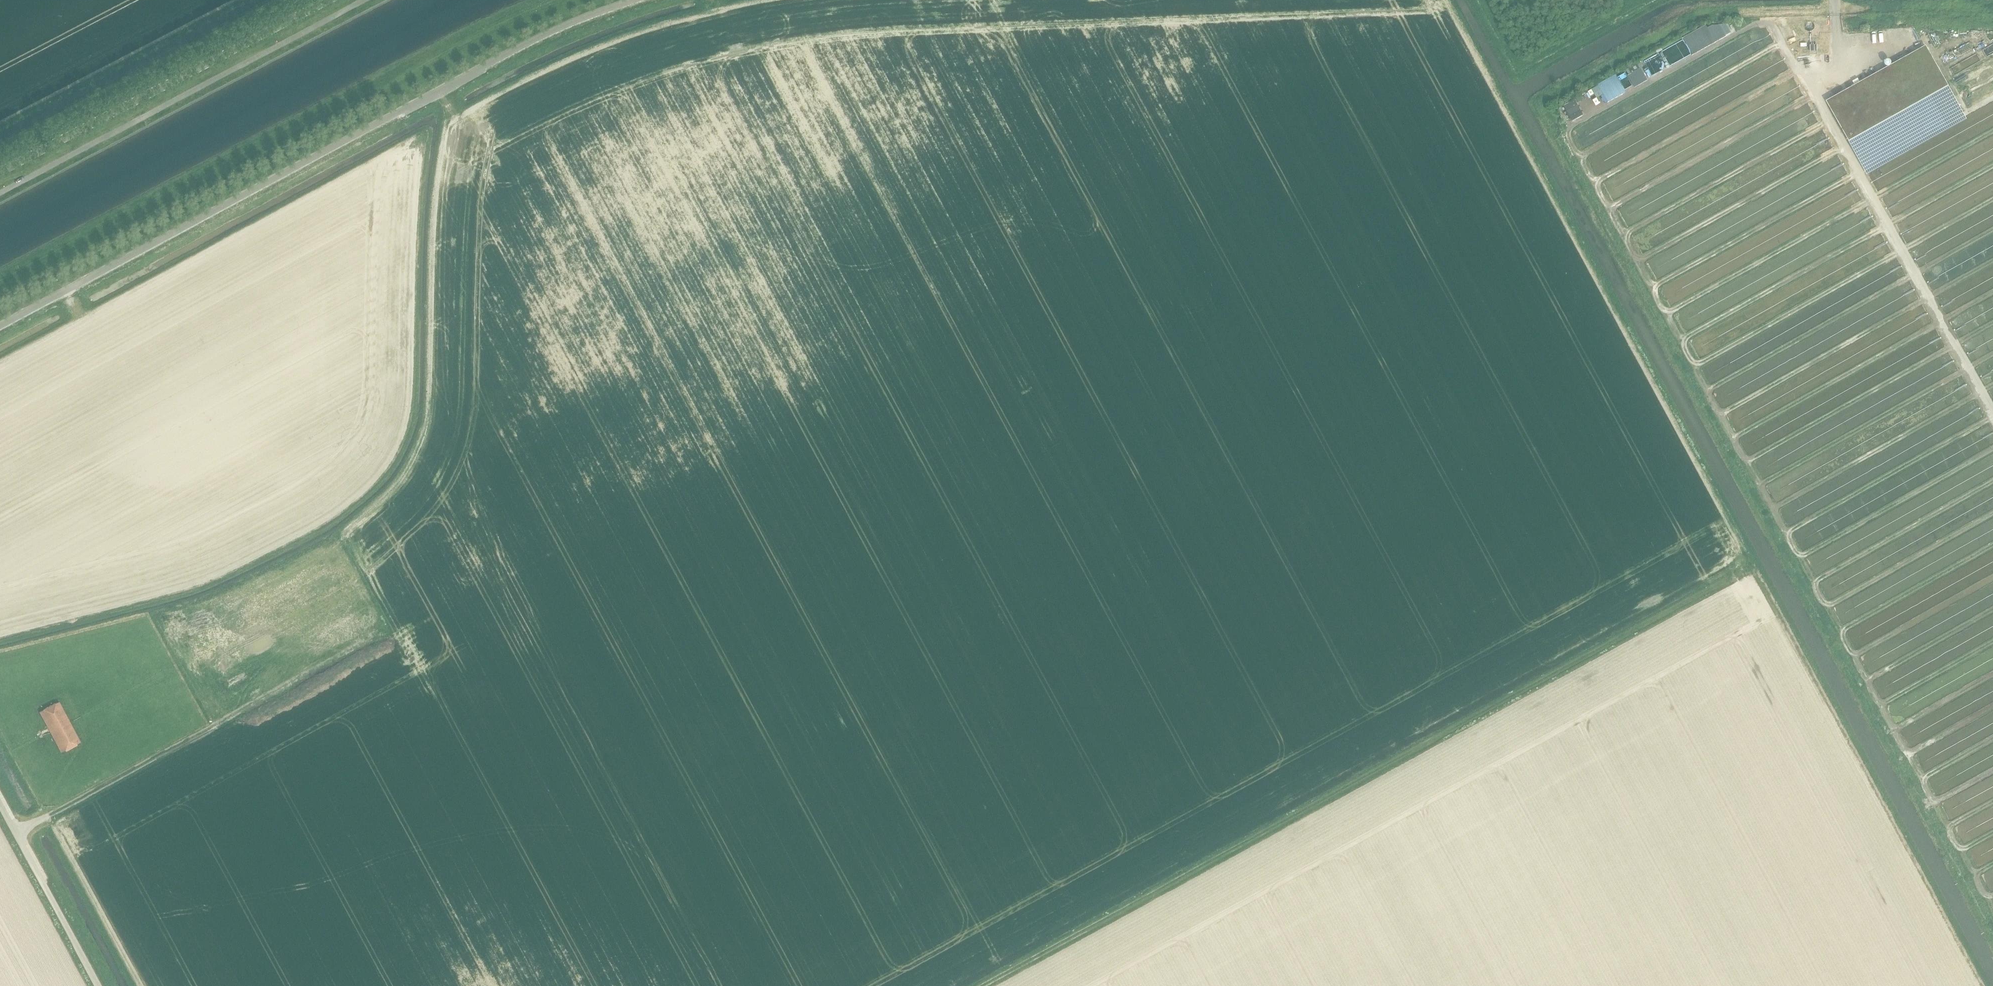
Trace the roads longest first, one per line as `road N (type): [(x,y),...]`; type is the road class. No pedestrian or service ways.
road 1 (track): [(1729,578),(983,985)]
road 2 (unclassified): [(0,326),(522,45),(633,0)]
road 3 (unclassified): [(0,176),(334,0)]
road 4 (unclassified): [(103,985),(0,796)]

